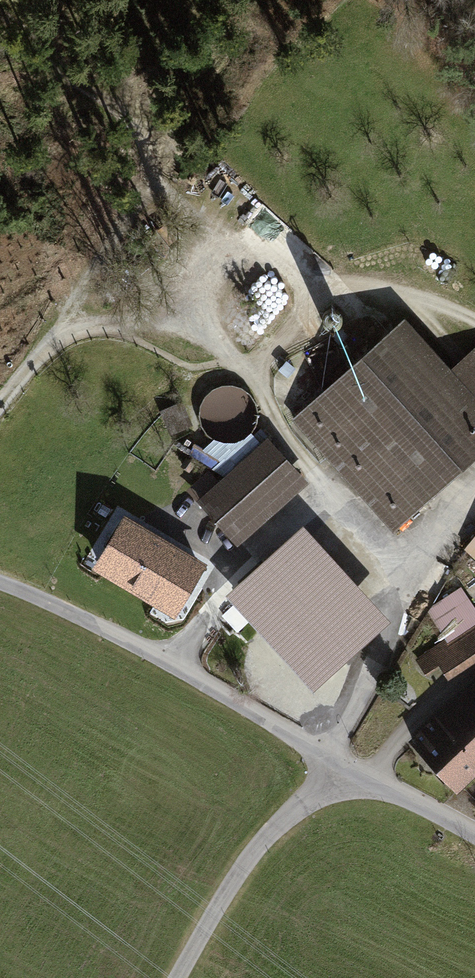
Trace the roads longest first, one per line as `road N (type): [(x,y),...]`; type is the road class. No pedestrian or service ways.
road 1 (track): [(311,469),(213,328),(203,296),(212,265),(258,257),(474,320)]
road 2 (unclassified): [(0,582),(175,664),(348,767)]
road 3 (track): [(0,411),(47,354),(88,333),(139,341),(212,382),(241,366)]
road 4 (unclassified): [(348,767),(250,856),(176,977)]
road 5 (unclassified): [(348,767),(474,834)]

